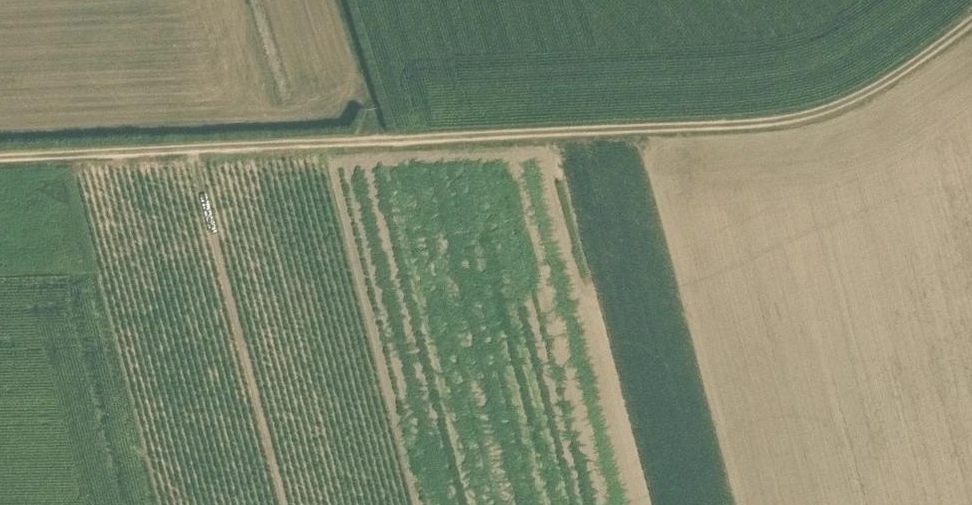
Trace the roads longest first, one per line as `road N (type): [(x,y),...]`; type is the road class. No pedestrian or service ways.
road 1 (track): [(971,18),(858,93),(796,115),(0,157)]

